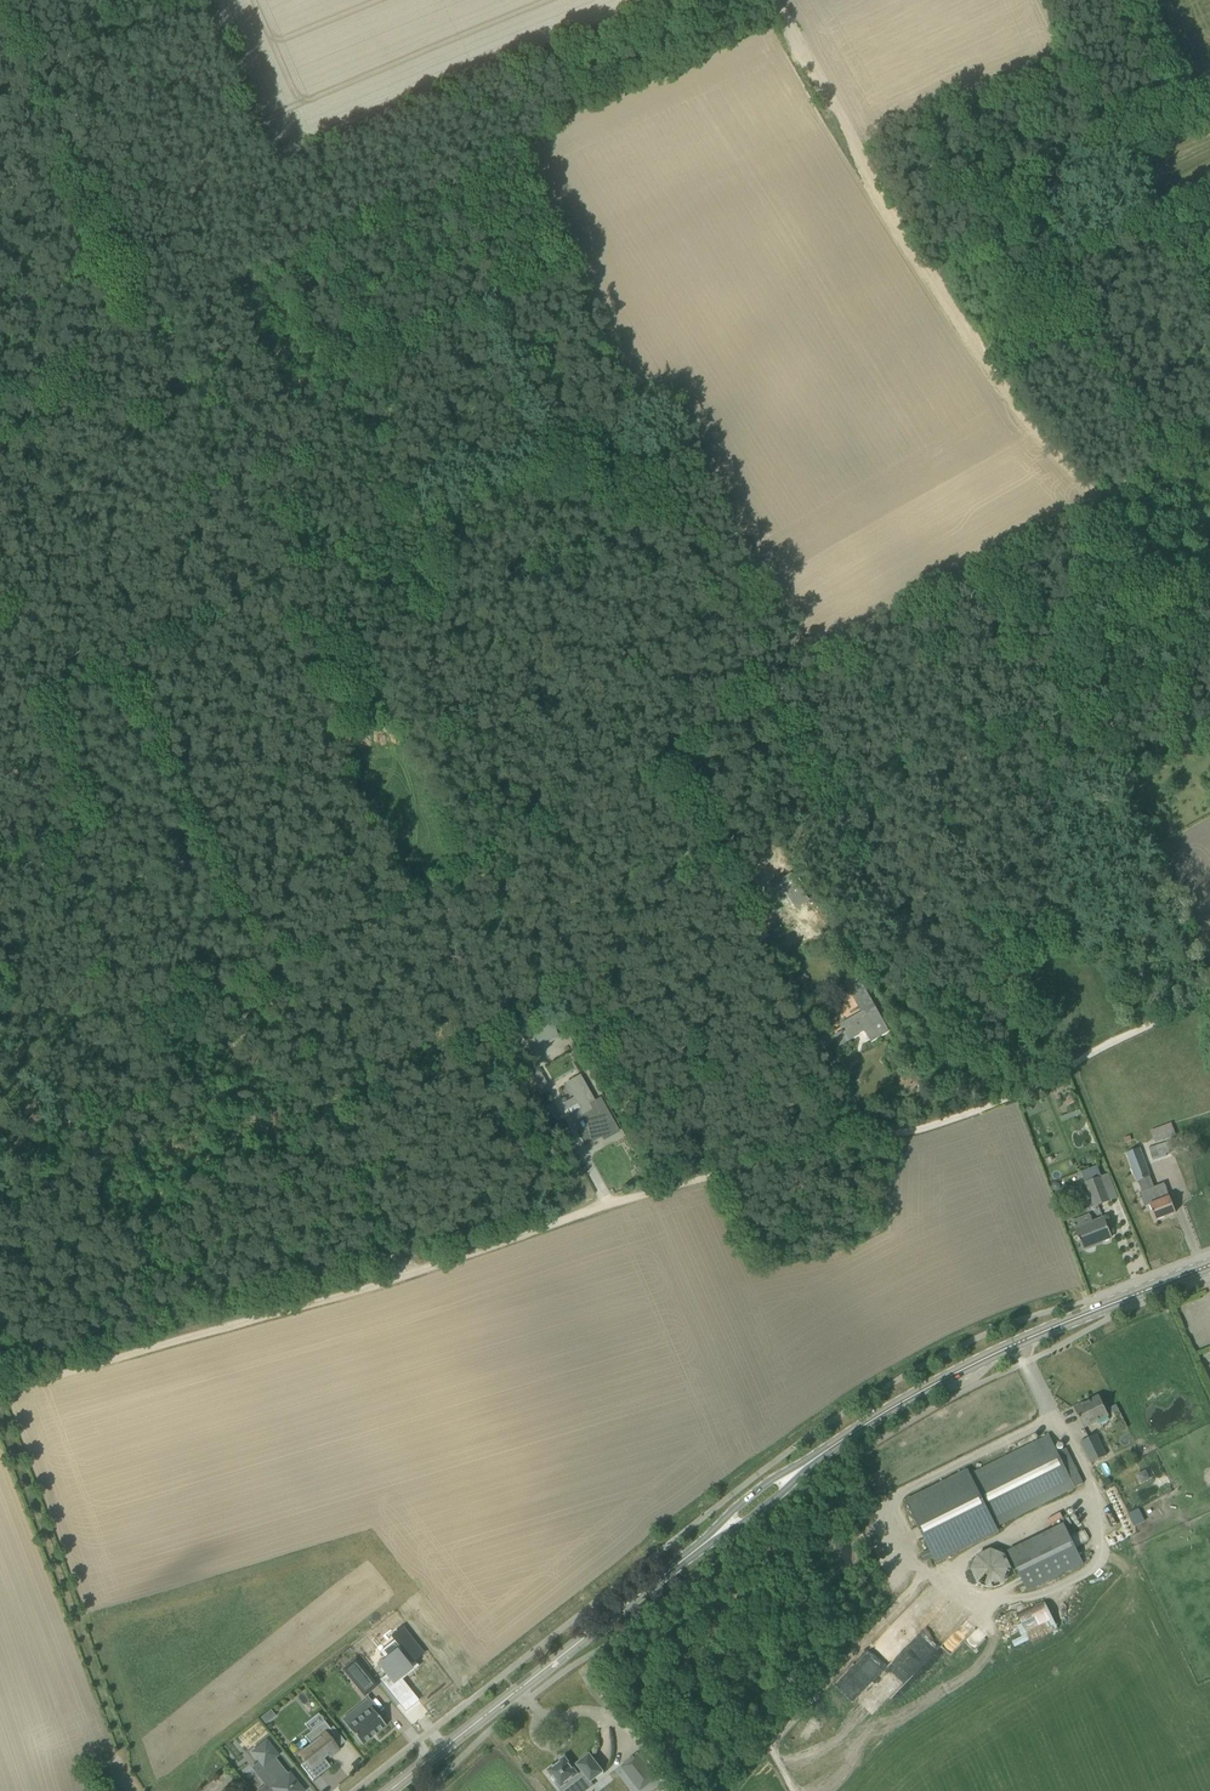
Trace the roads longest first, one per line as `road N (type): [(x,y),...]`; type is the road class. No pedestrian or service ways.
road 1 (track): [(277,973),(576,814),(1098,499)]
road 2 (track): [(399,1275),(609,1202),(978,1109),(1209,993)]
road 3 (track): [(277,973),(0,414)]
road 4 (track): [(652,0),(285,154),(211,0)]
road 5 (track): [(0,738),(94,896),(128,993),(173,1038),(277,973)]
road 6 (tertiary): [(802,1469),(898,1403),(993,1354),(1209,1268)]
road 7 (track): [(0,1386),(399,1275)]
road 8 (tertiary): [(395,1790),(716,1535)]
road 9 (track): [(0,400),(137,322),(311,246)]
road 10 (track): [(399,1275),(277,973)]
road 11 (track): [(910,246),(1031,423),(1098,499)]
road 12 (track): [(858,641),(1004,892)]
road 13 (track): [(773,0),(910,246)]
road 14 (track): [(1078,510),(1083,728),(1104,774)]
road 15 (track): [(0,1414),(76,1621)]
road 16 (track): [(1209,327),(1116,150)]
road 17 (track): [(122,660),(281,577)]
road 18 (track): [(1209,609),(1098,499)]
road 19 (track): [(1098,499),(1209,425)]

